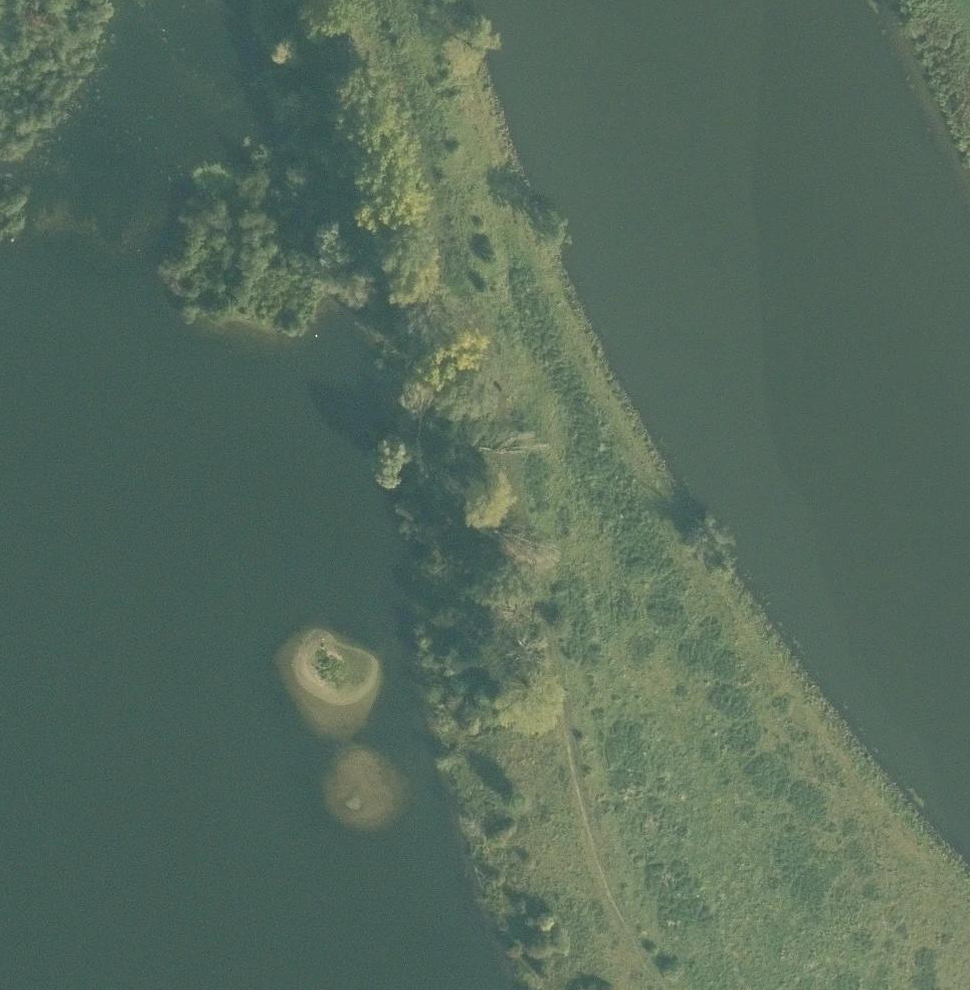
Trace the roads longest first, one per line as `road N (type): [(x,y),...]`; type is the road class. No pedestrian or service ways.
road 1 (track): [(352,0),(407,176),(433,293),(480,365),(497,413),(610,888),(659,989)]

